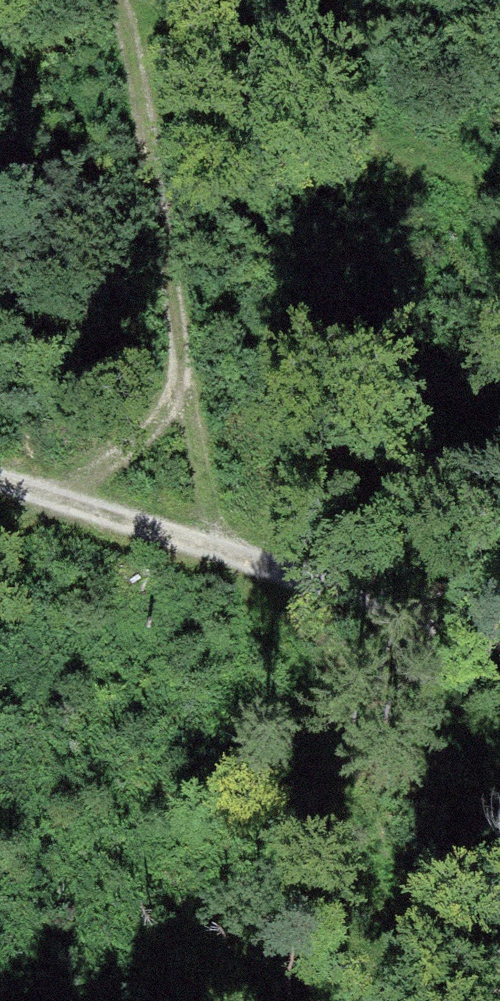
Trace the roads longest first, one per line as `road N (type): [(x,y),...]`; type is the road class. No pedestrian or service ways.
road 1 (track): [(104,0),(138,69),(219,553)]
road 2 (track): [(203,1000),(245,562)]
road 3 (track): [(499,654),(219,553)]
road 4 (track): [(219,553),(0,478)]
road 5 (track): [(55,497),(191,384)]

